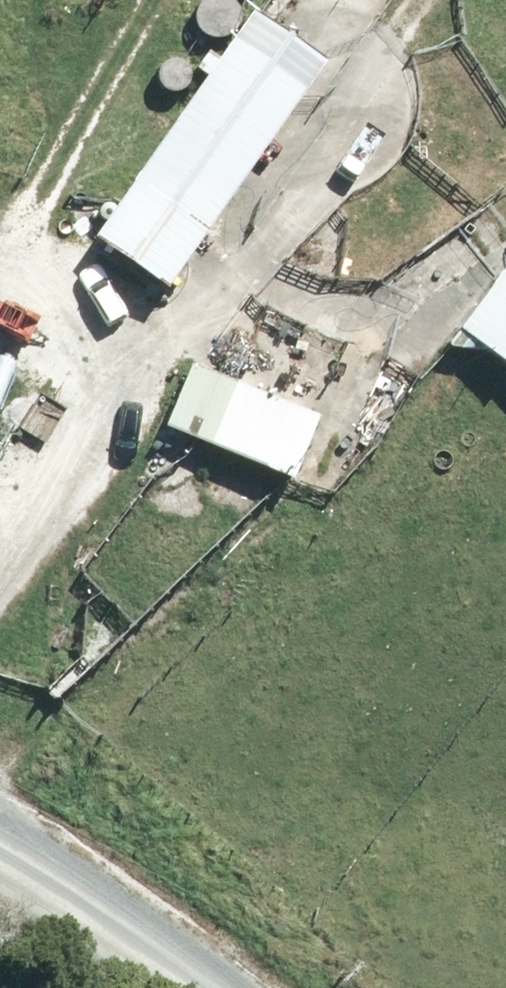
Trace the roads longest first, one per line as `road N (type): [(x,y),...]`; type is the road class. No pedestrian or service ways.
road 1 (track): [(0,621),(234,284),(451,0)]
road 2 (unclassified): [(180,987),(130,945),(0,881)]
road 3 (track): [(169,377),(0,294)]

